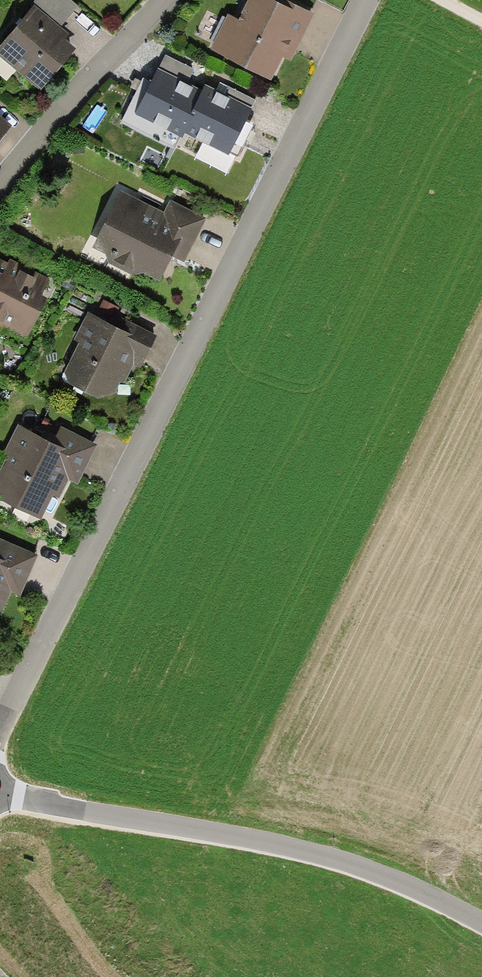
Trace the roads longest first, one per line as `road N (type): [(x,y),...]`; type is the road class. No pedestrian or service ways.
road 1 (residential): [(0,731),(366,0)]
road 2 (residential): [(481,923),(384,877),(275,845),(0,792)]
road 3 (residential): [(164,0),(0,179)]

